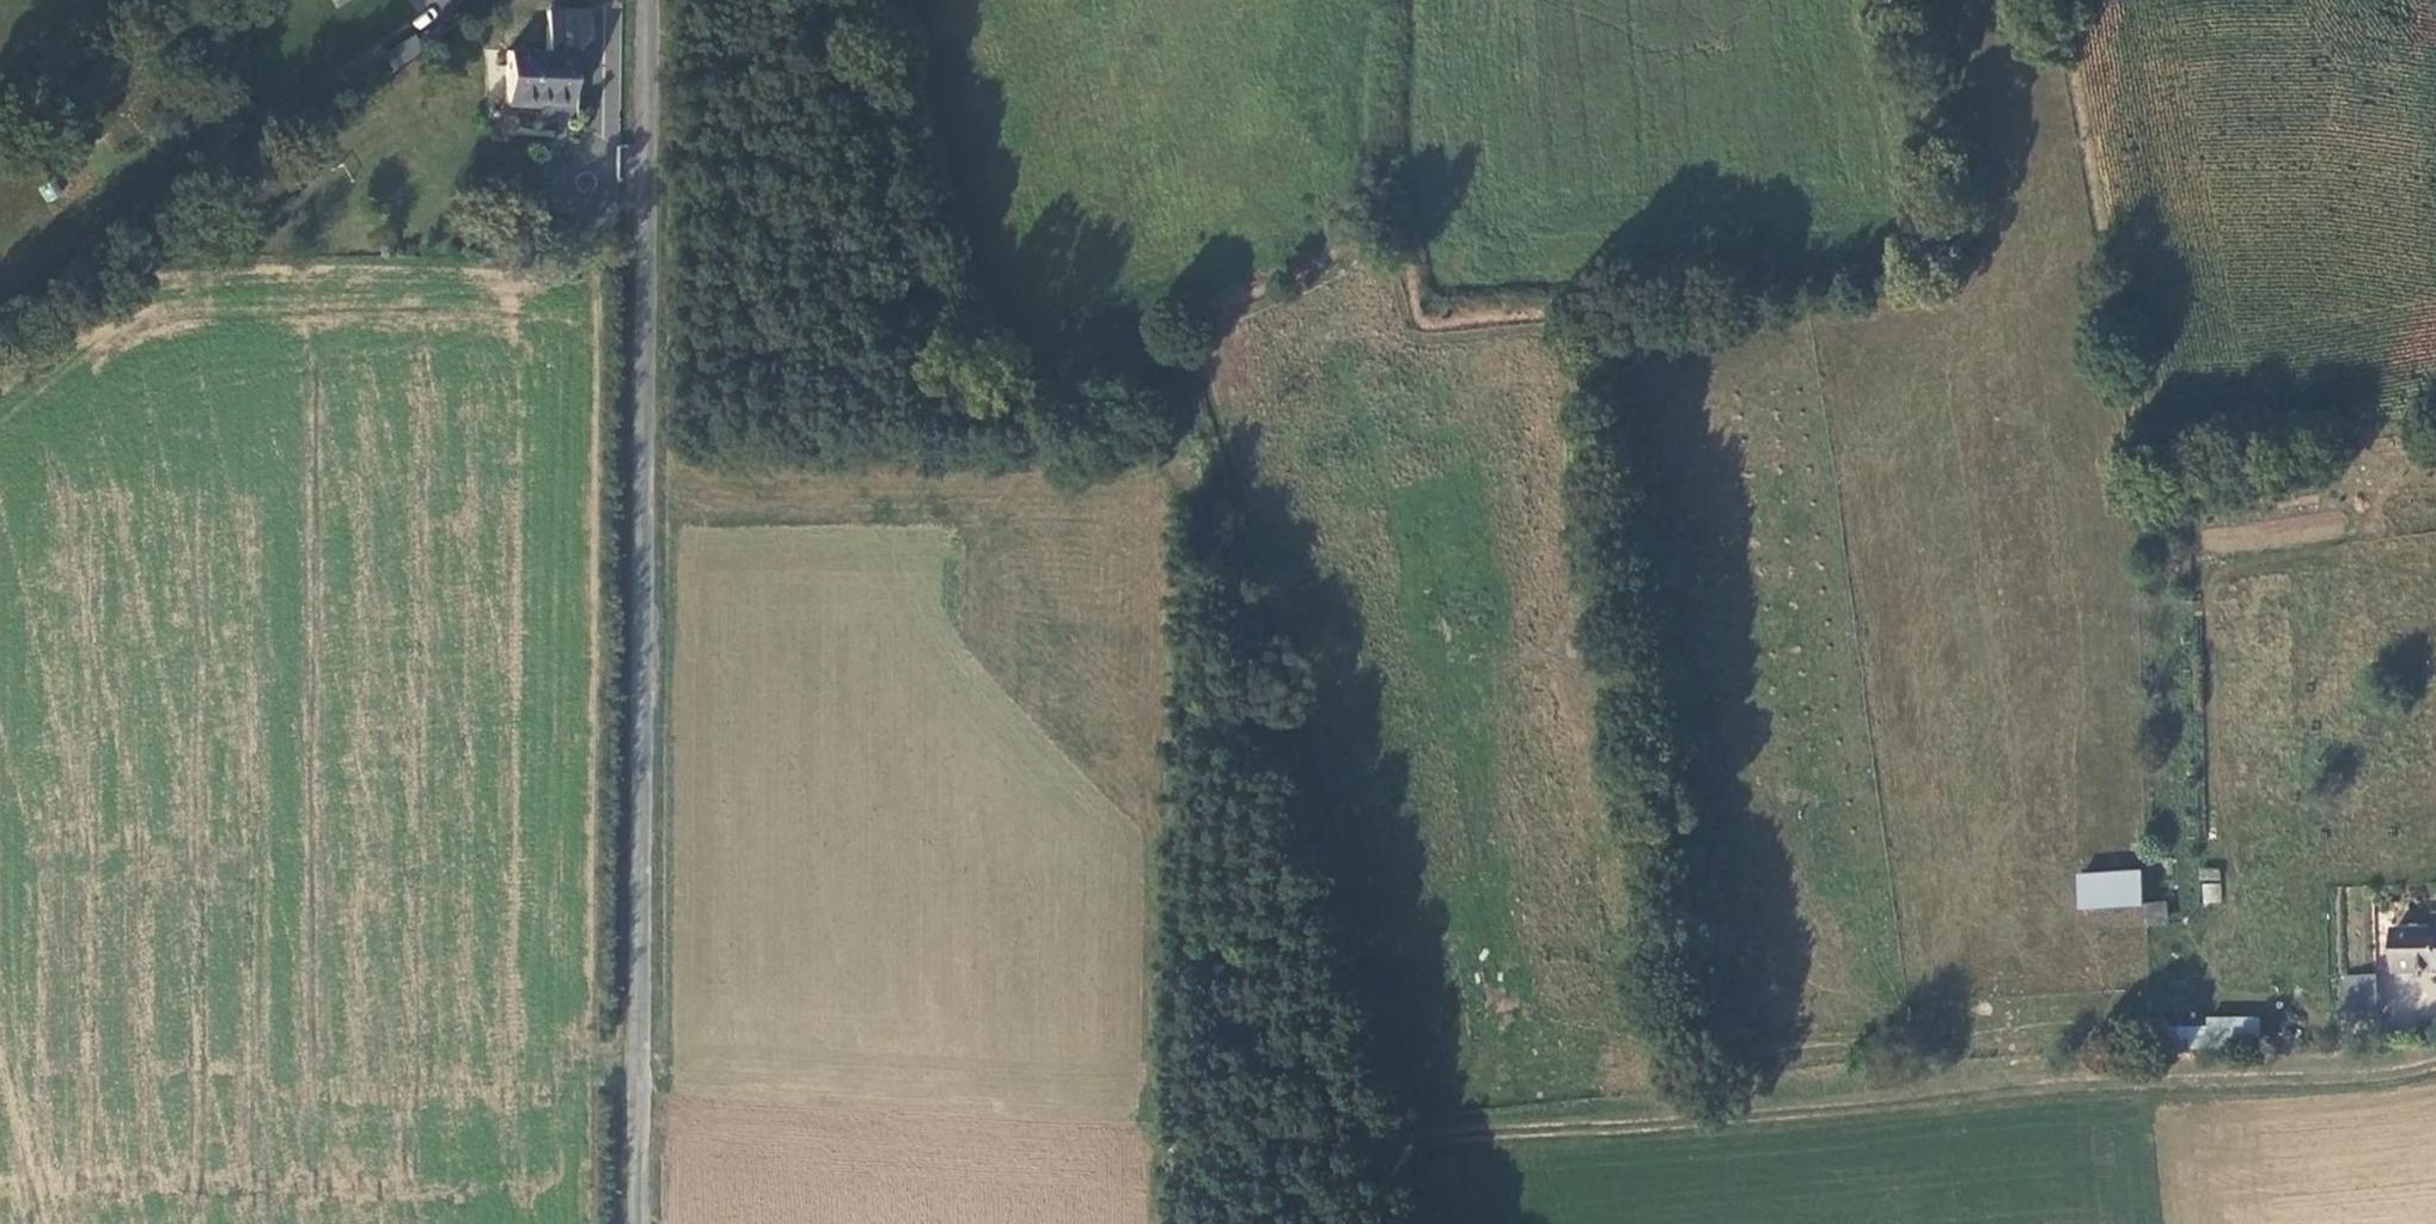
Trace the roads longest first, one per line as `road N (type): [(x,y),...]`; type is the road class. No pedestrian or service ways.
road 1 (unclassified): [(645,0),(637,1223)]

